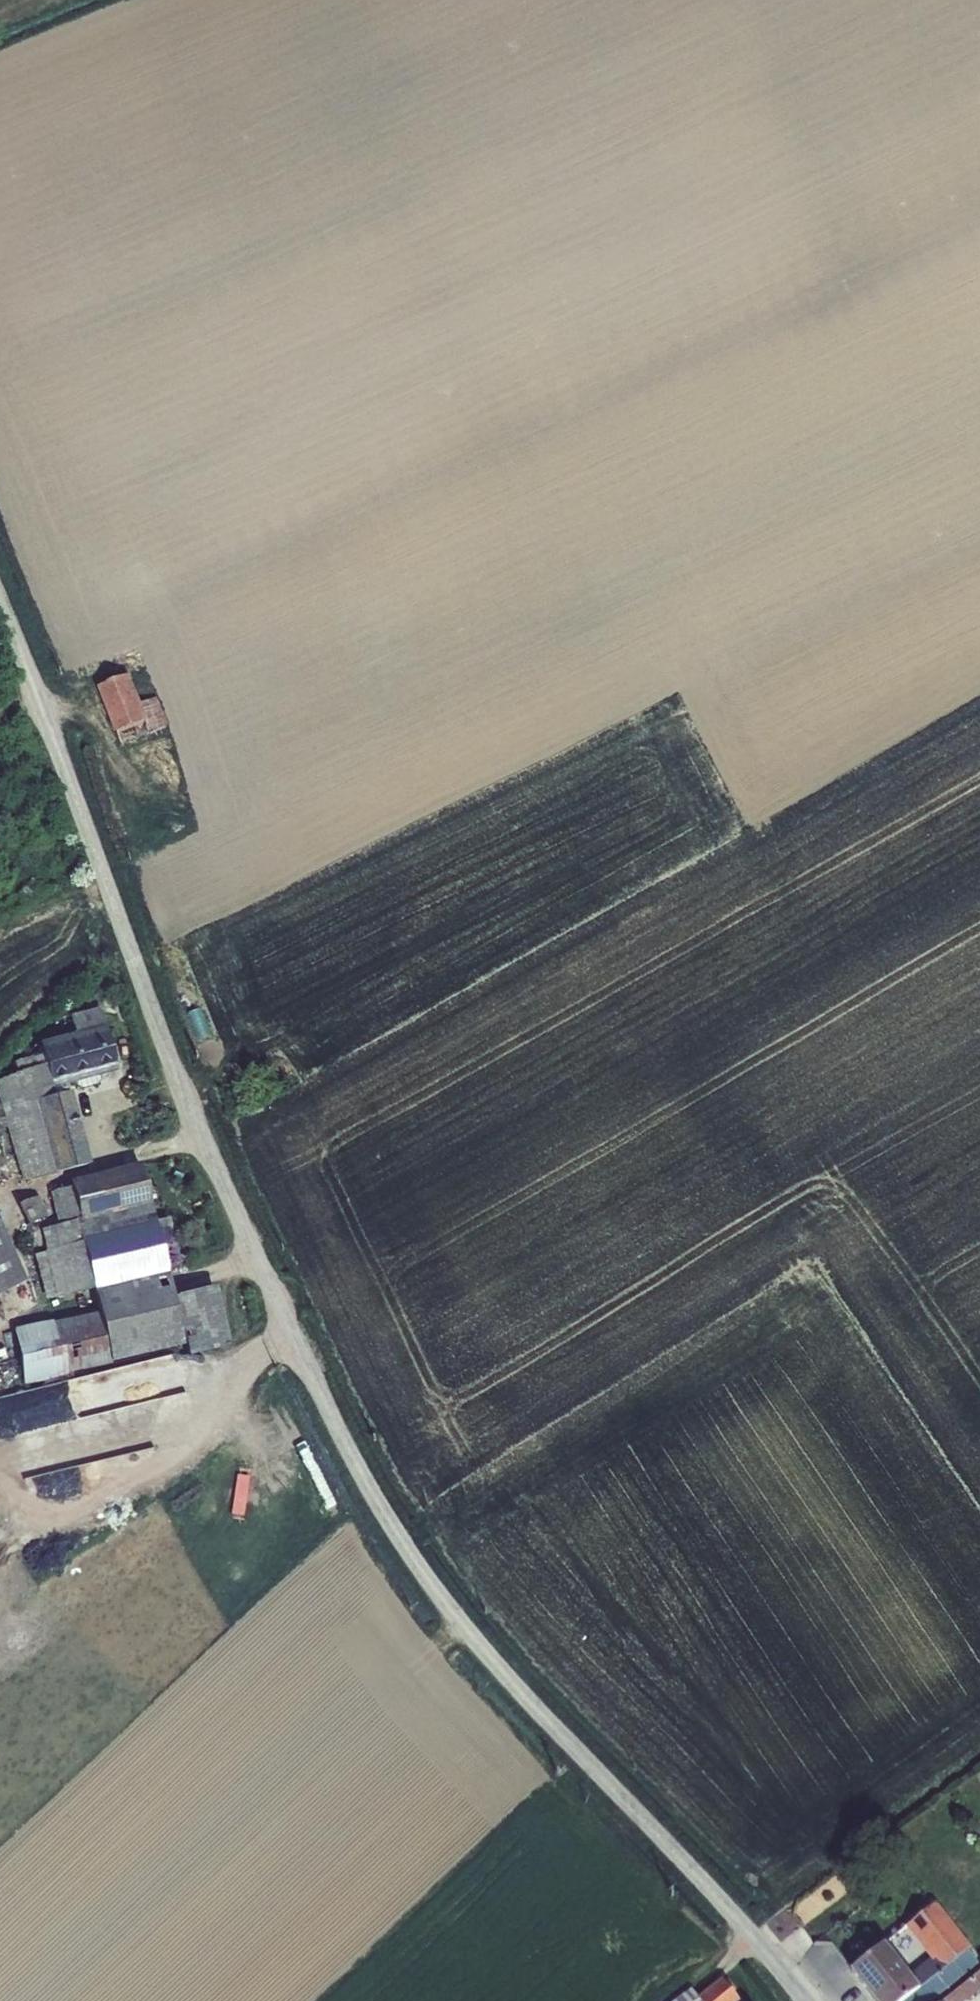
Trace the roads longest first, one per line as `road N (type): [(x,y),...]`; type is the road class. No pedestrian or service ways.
road 1 (unclassified): [(808,2000),(505,1675),(374,1496),(188,1104),(0,605)]

